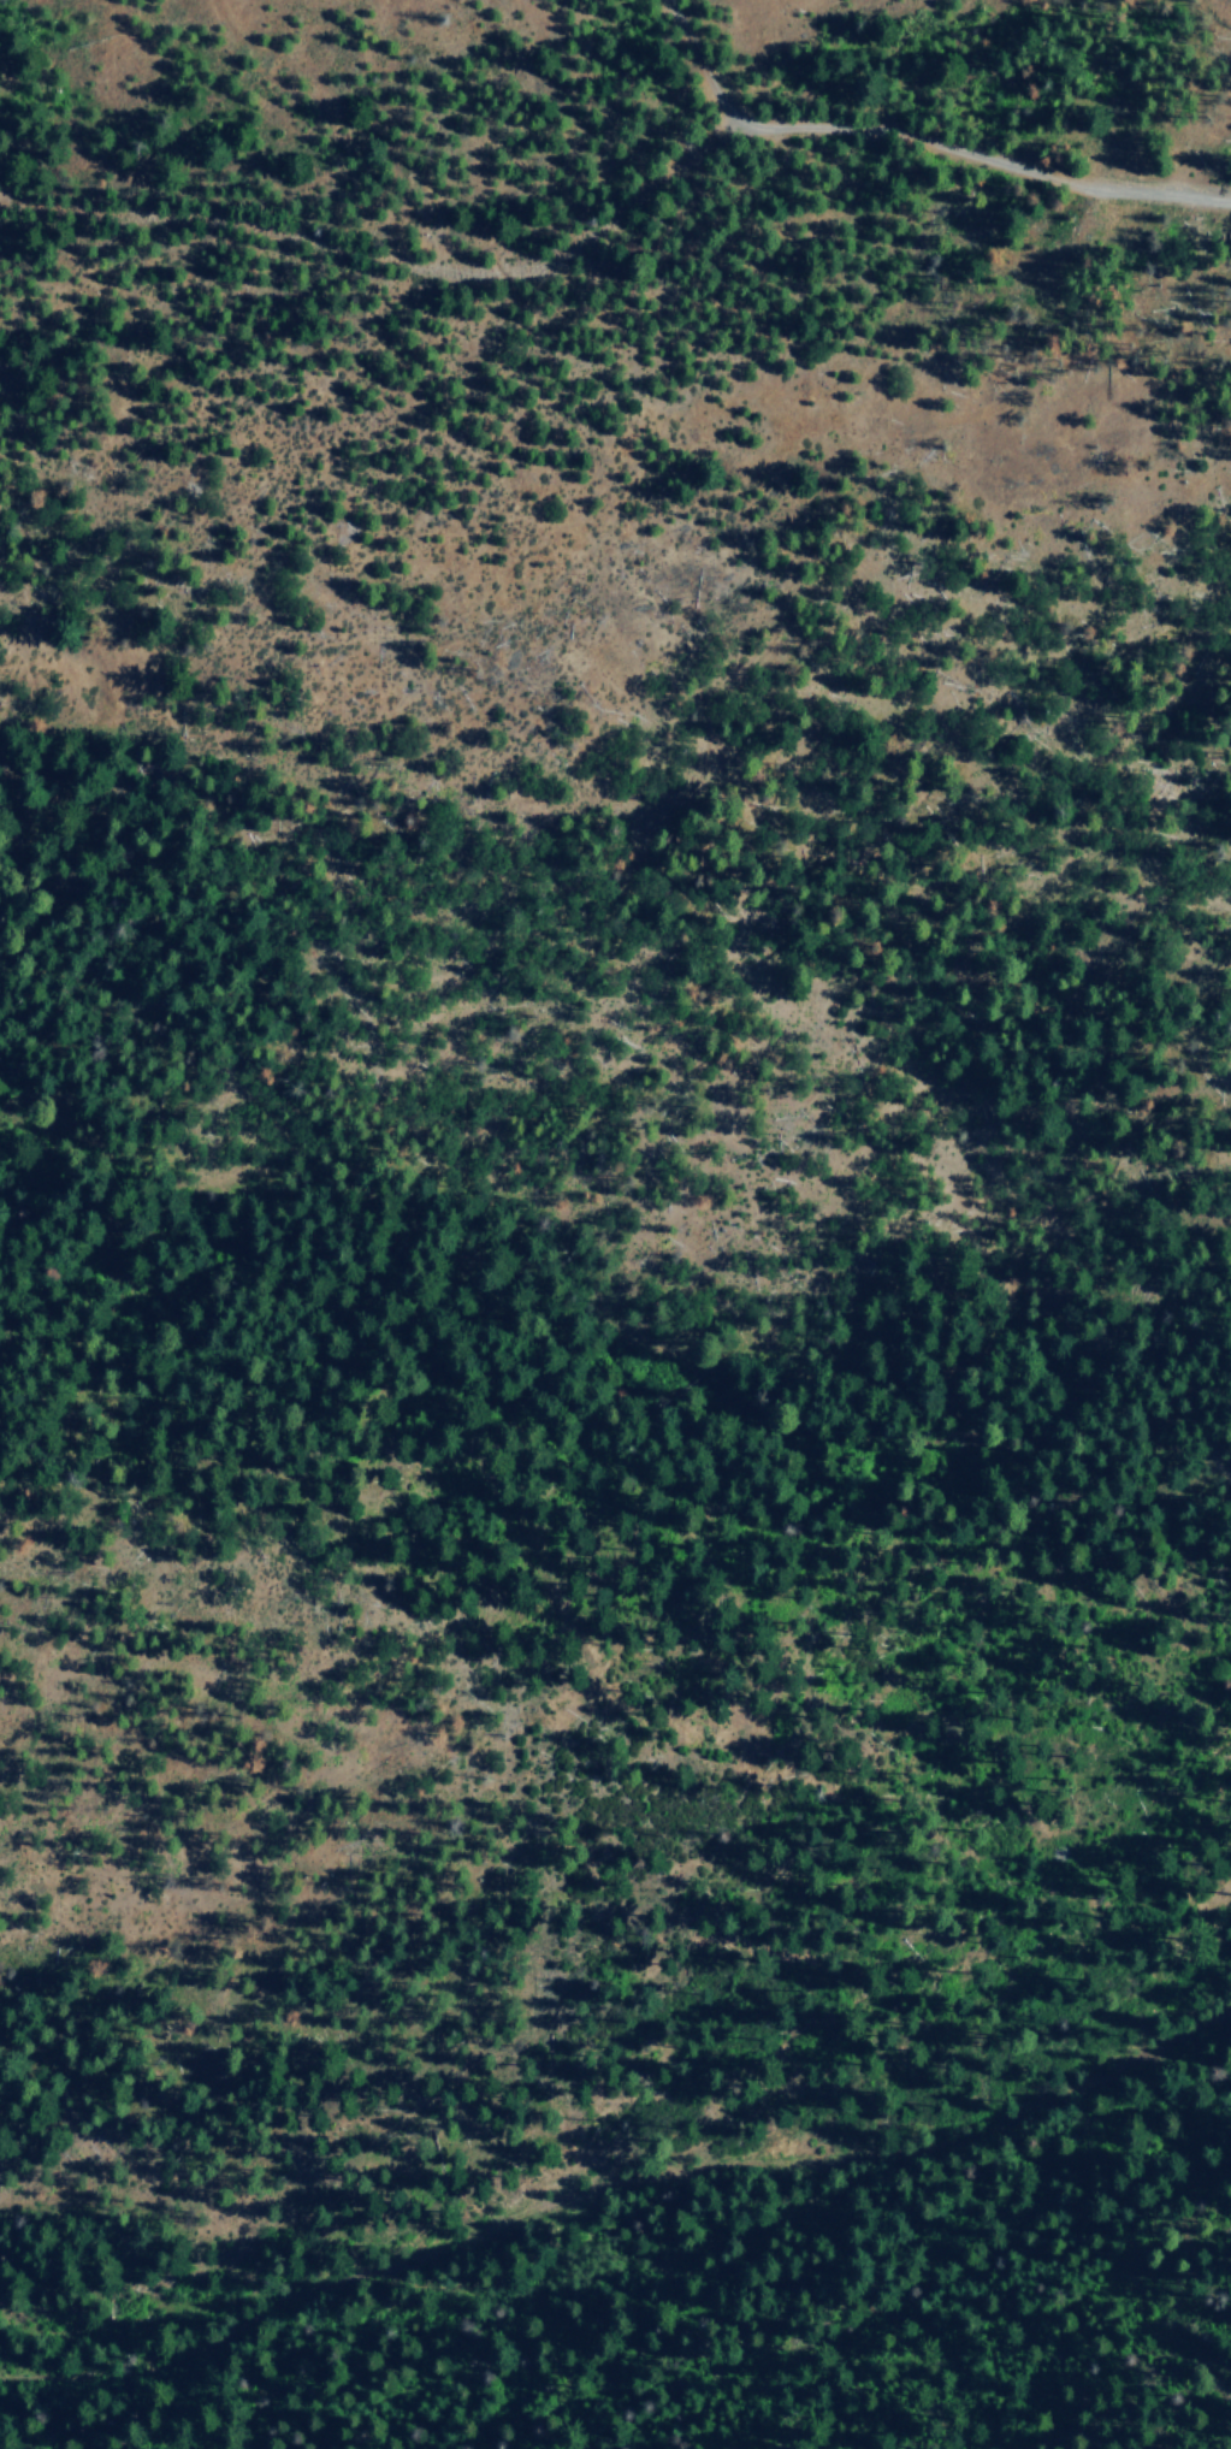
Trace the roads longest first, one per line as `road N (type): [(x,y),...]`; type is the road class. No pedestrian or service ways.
road 1 (track): [(0,2379),(149,2372),(574,2189),(688,2166),(841,2159),(948,2142),(1230,2018)]
road 2 (track): [(1230,198),(1084,188),(919,141),(741,123),(665,171),(599,230),(526,267),(463,273),(217,219),(0,201)]
road 3 (track): [(664,0),(741,123)]

